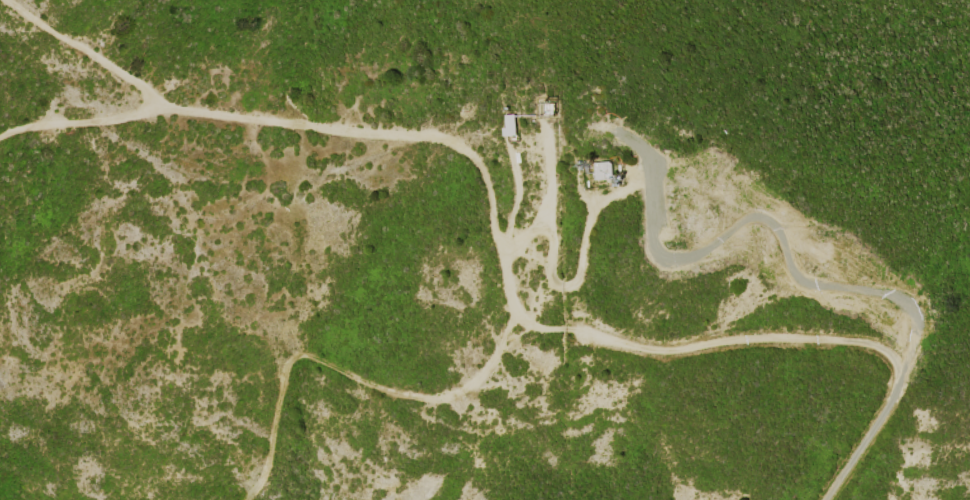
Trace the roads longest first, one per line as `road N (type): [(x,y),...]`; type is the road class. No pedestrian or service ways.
road 1 (track): [(0,136),(50,122),(185,109),(447,141),(479,167),(500,242),(515,246),(543,227),(554,281),(564,284)]
road 2 (track): [(824,499),(889,404),(895,371),(881,350),(747,338),(654,348),(564,326)]
road 3 (track): [(185,109),(9,0)]
road 4 (track): [(564,284),(581,269),(590,211),(635,168),(626,140),(603,125)]
road 5 (track): [(564,326),(536,324),(512,301),(500,242)]

